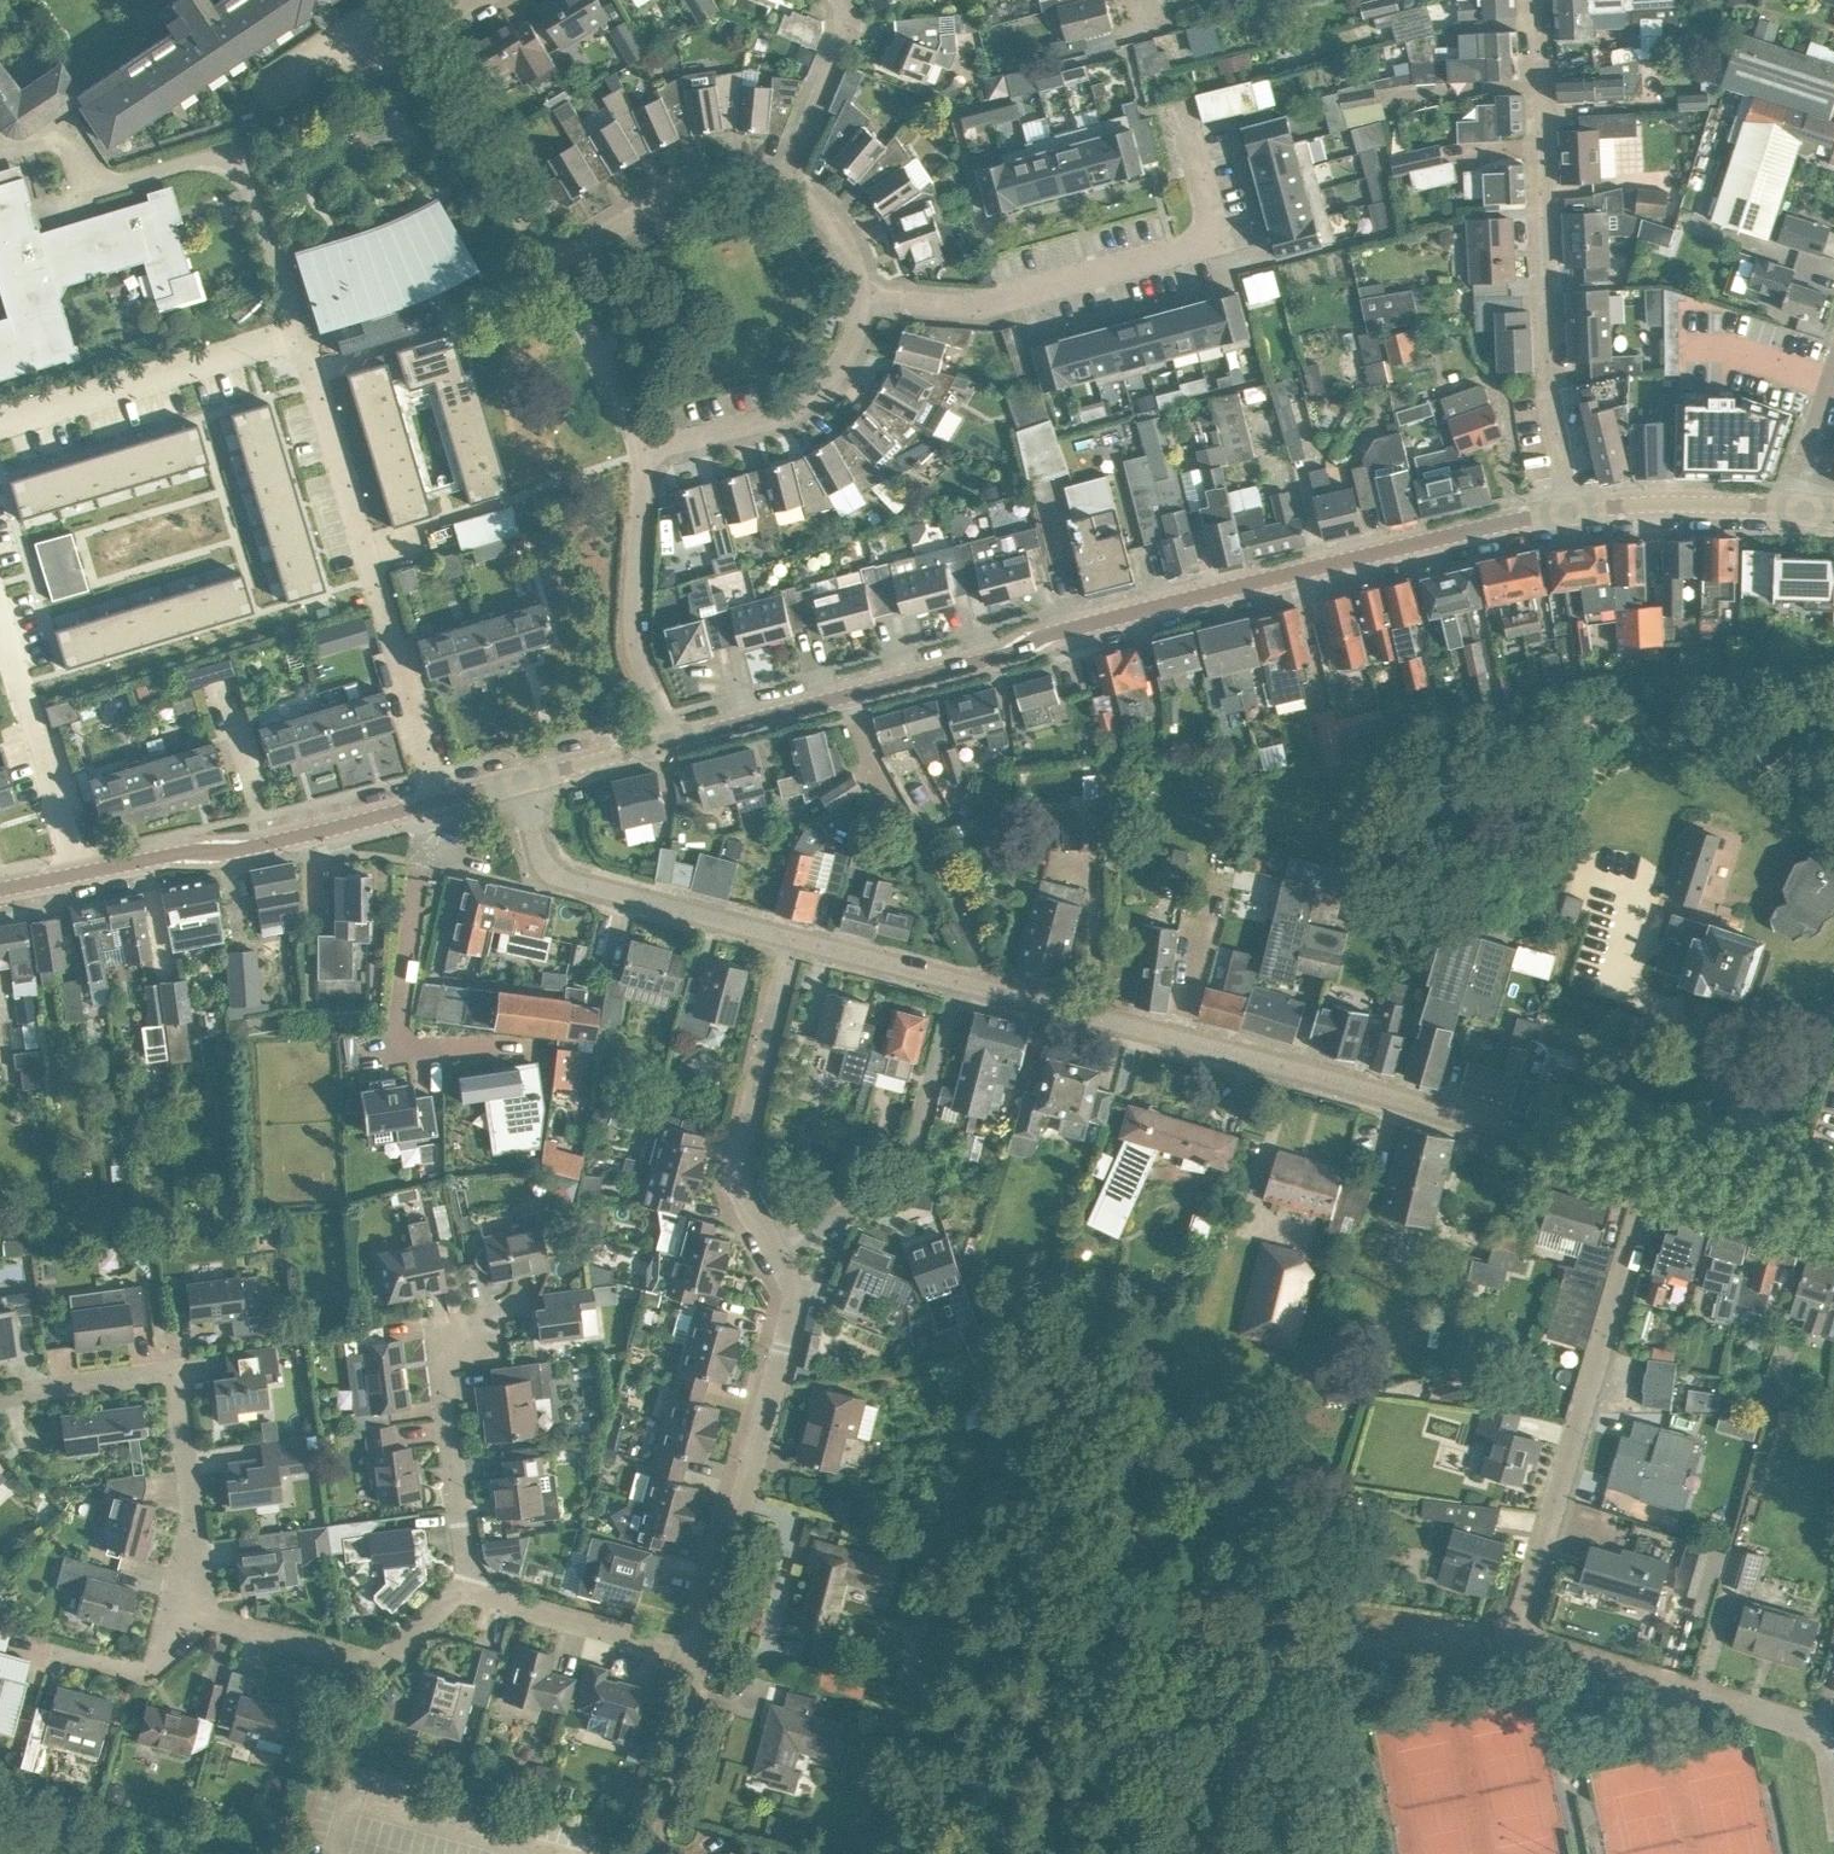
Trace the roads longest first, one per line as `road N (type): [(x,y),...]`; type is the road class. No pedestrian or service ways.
road 1 (residential): [(667,742),(1003,655),(1046,634),(1562,514)]
road 2 (residential): [(1650,1172),(791,937)]
road 3 (residential): [(1833,1795),(1826,1745),(1809,1727),(1542,1644),(1526,1631),(1650,1172)]
road 4 (residential): [(703,1656),(798,1291),(749,1205),(739,1157),(791,937)]
road 5 (residential): [(1562,514),(1547,383),(1536,0)]
road 6 (residential): [(302,333),(442,800)]
road 7 (residential): [(857,298),(985,306),(1193,249),(1209,213),(1190,139)]
road 8 (residential): [(0,147),(45,141),(69,149),(101,191),(206,163),(234,166),(254,187),(302,333)]
road 9 (residential): [(185,1614),(195,1548),(178,1392),(157,1373),(0,1396)]
road 10 (residential): [(76,876),(190,849),(236,850),(442,800)]
road 11 (residential): [(791,937),(563,876),(546,865),(519,780)]
road 12 (residential): [(473,1594),(442,1373),(469,1317),(518,1307)]
road 13 (residential): [(473,1594),(460,1591),(381,1663),(185,1614)]
road 14 (residential): [(0,424),(302,333)]
road 15 (residential): [(667,742),(629,645),(647,451)]
road 16 (residential): [(647,451),(805,402),(846,352),(857,298)]
road 17 (residential): [(76,876),(0,613)]
road 18 (residential): [(550,262),(425,54),(430,41)]
road 19 (residential): [(550,262),(706,178),(784,186)]
road 20 (residential): [(703,1656),(473,1594)]
road 21 (residential): [(1797,506),(1562,514)]
road 22 (residential): [(647,451),(550,262)]
road 23 (residential): [(650,1853),(703,1656)]
road 24 (residential): [(784,186),(848,37),(843,0)]
road 25 (residential): [(1833,1225),(1650,1172)]
road 26 (residential): [(185,1614),(144,1673),(61,1651)]
road 27 (residential): [(519,780),(667,742)]
road 28 (residential): [(857,298),(836,227),(784,186)]
road 29 (residential): [(1797,506),(1833,380)]

